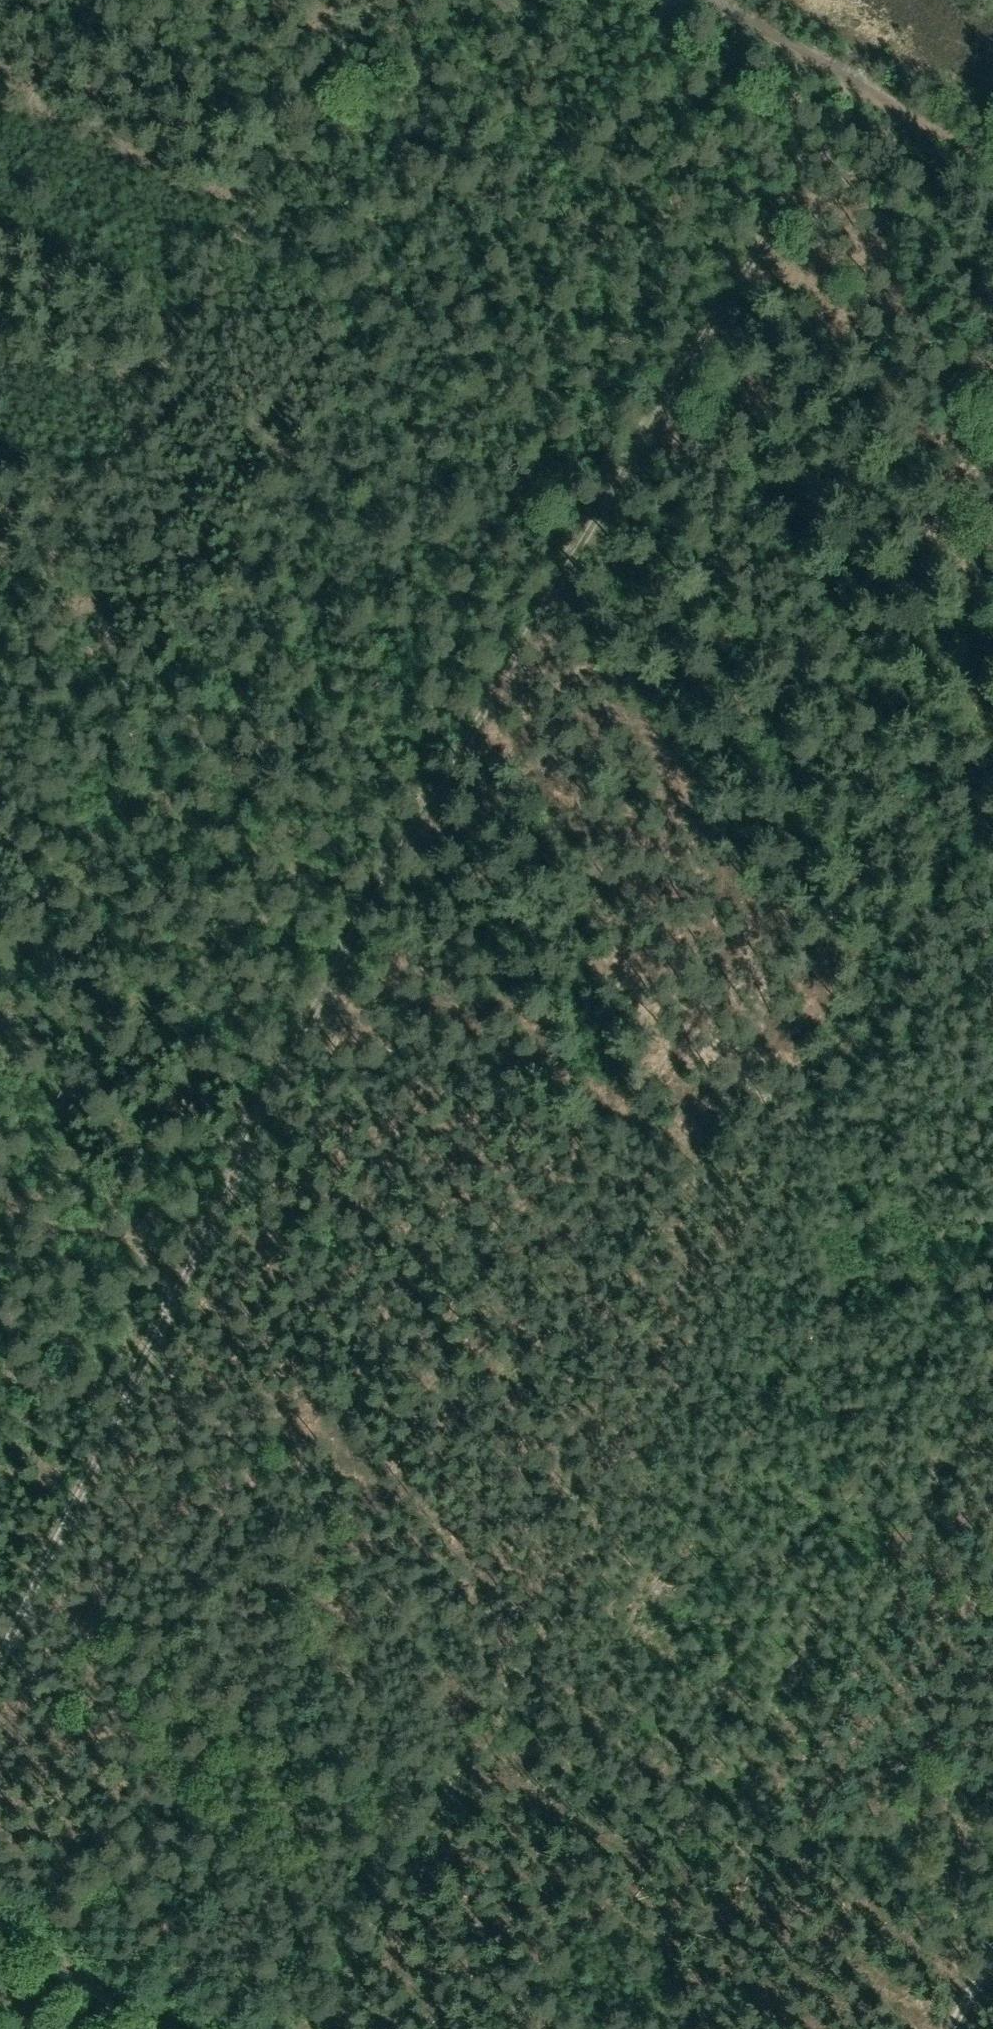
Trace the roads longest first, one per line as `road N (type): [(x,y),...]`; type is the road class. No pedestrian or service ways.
road 1 (track): [(992,168),(707,0)]
road 2 (track): [(195,2028),(0,1917)]

